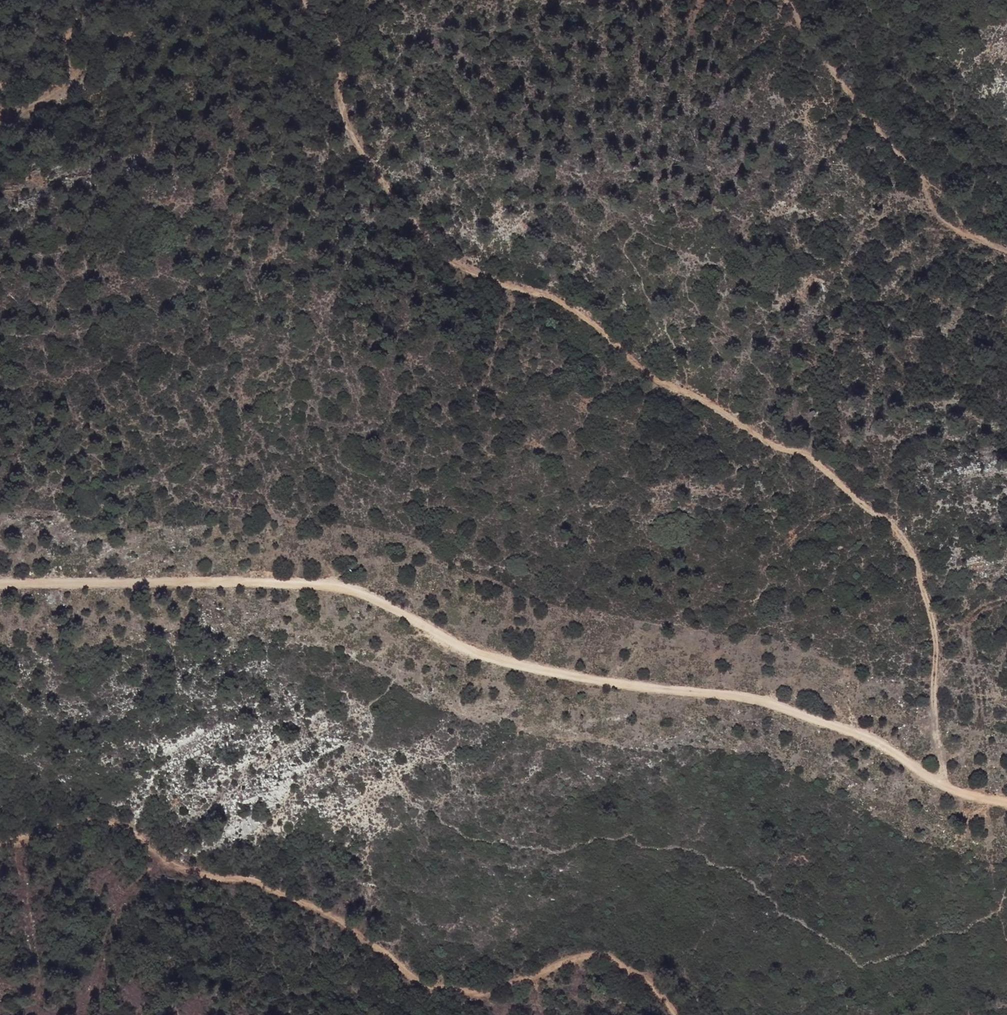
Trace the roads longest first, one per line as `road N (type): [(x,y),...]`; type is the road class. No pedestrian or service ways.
road 1 (track): [(314,0),(328,32),(347,128),(426,239),(500,283),(563,300),(656,378),(775,447),(812,453),(898,530),(914,553),(935,636),(946,788)]
road 2 (track): [(1006,805),(964,796),(876,744),(760,697),(508,662),(335,584),(0,584)]
road 3 (track): [(0,80),(34,74),(100,0)]

